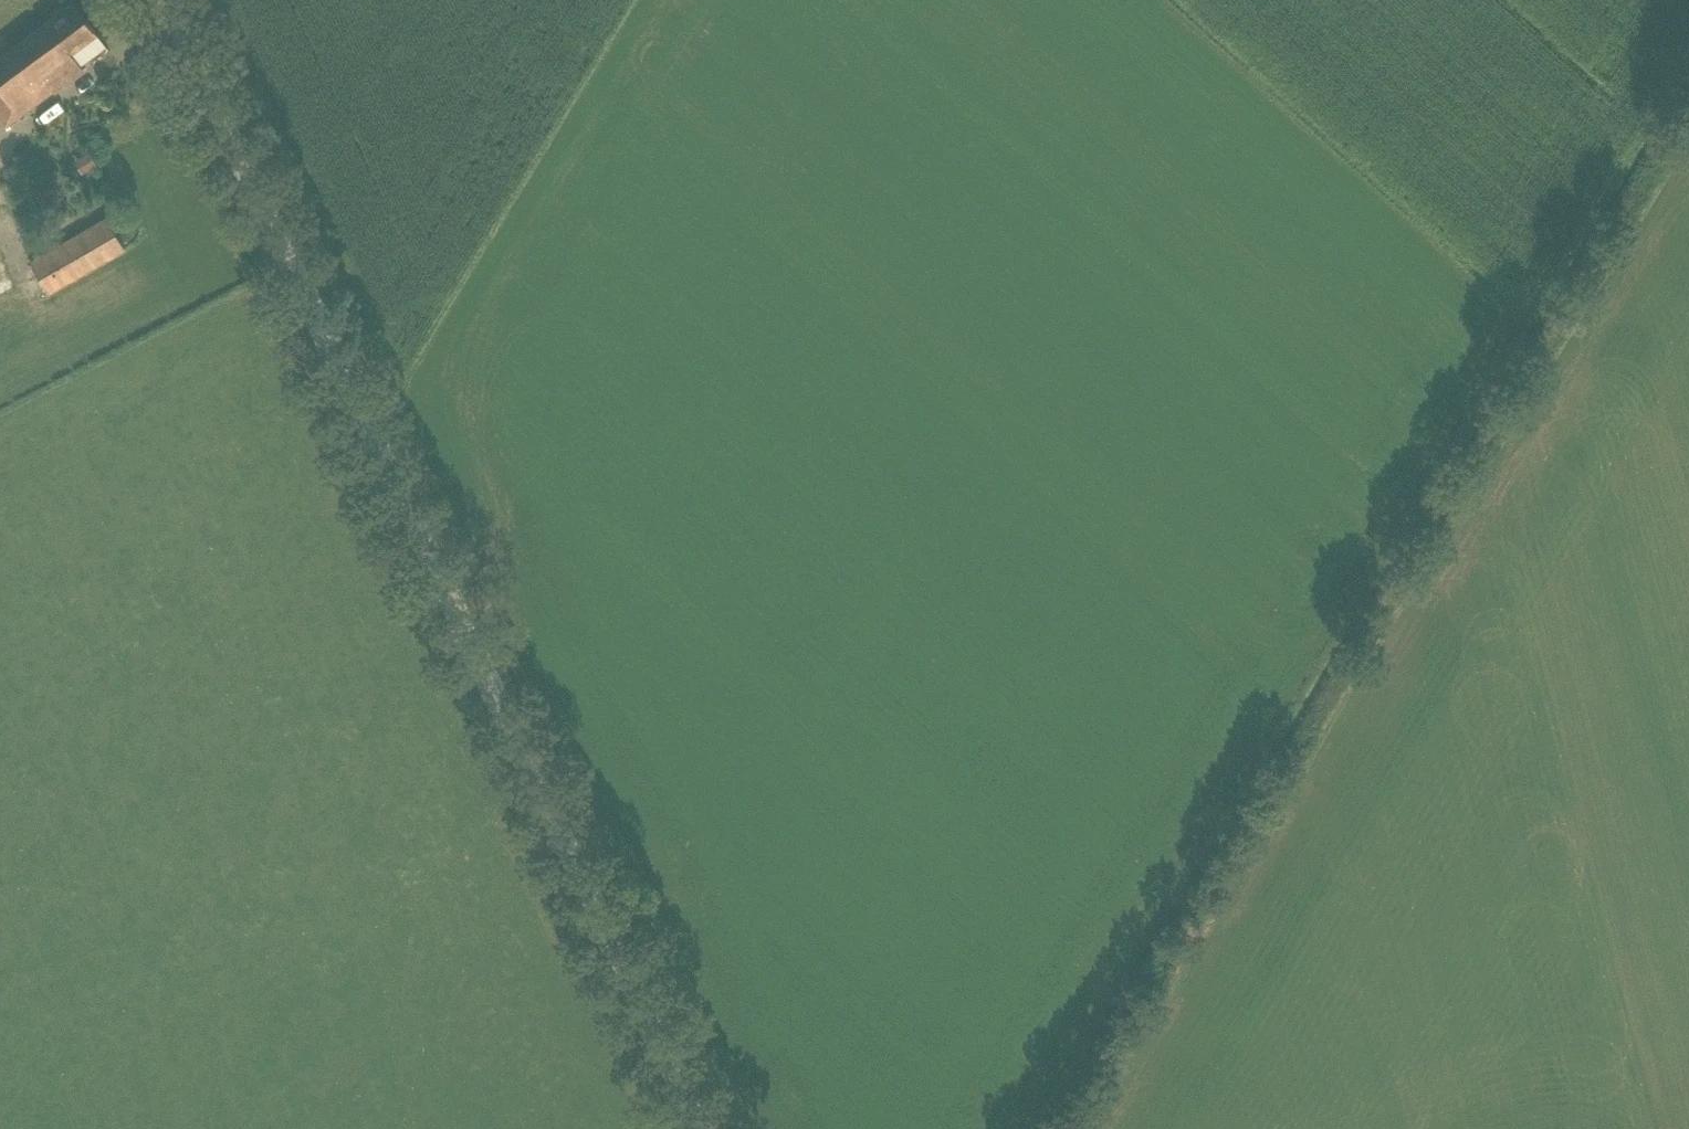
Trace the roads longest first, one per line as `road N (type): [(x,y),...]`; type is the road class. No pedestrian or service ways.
road 1 (unclassified): [(687,1128),(164,0)]

